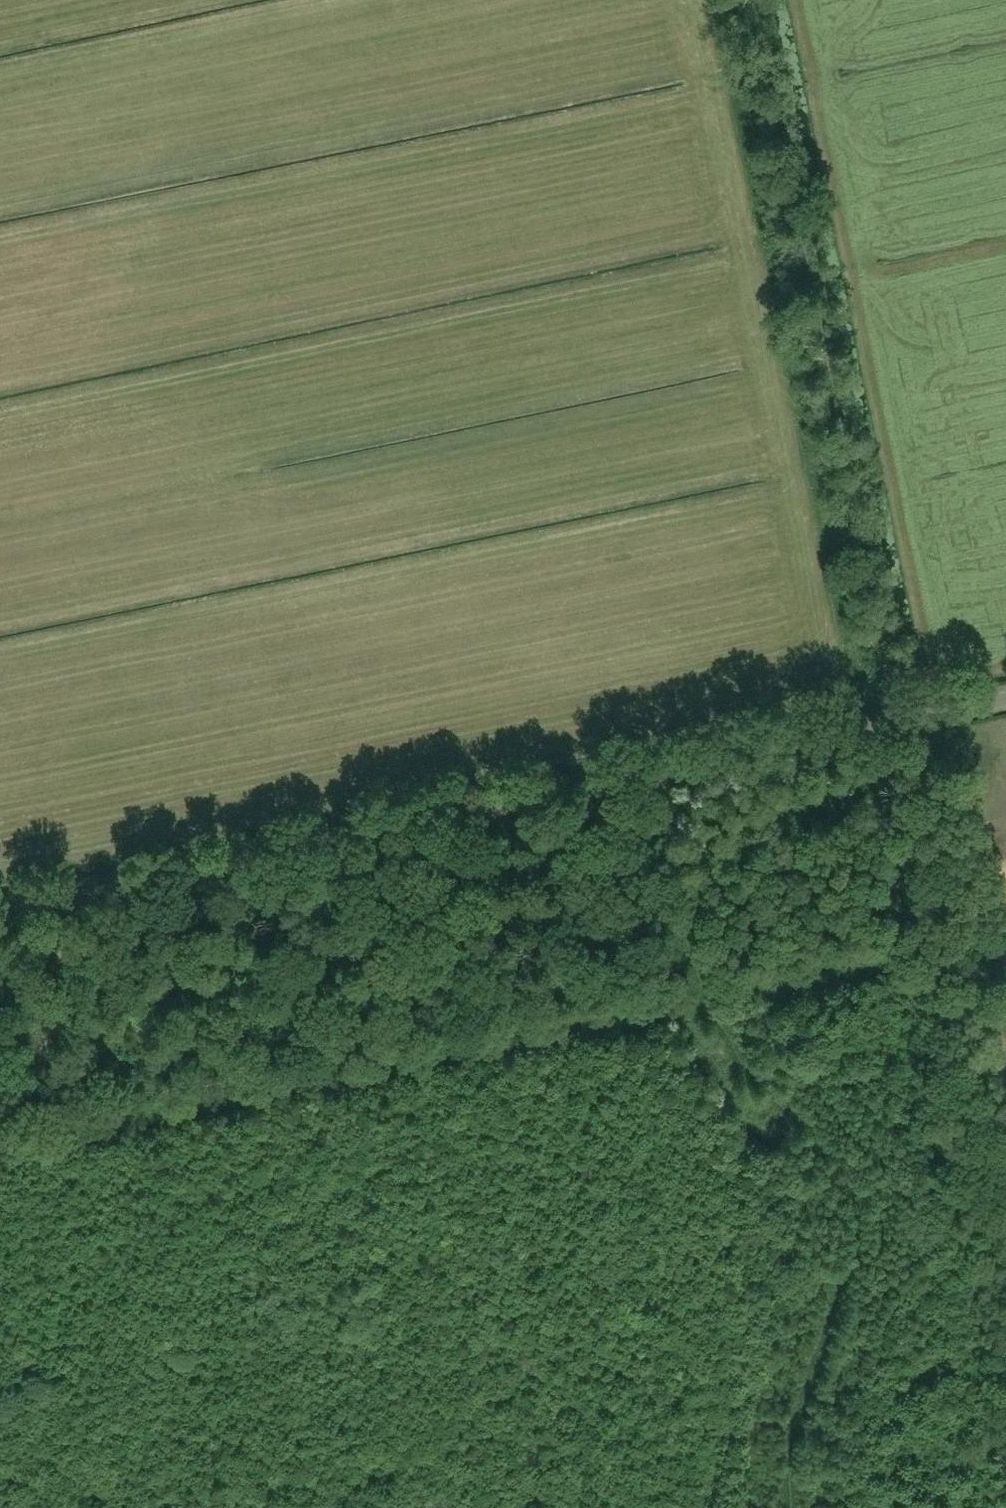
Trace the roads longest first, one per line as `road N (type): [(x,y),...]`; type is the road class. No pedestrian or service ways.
road 1 (unclassified): [(0,910),(1005,699)]
road 2 (track): [(891,690),(756,0)]
road 3 (track): [(1005,1274),(898,722)]

